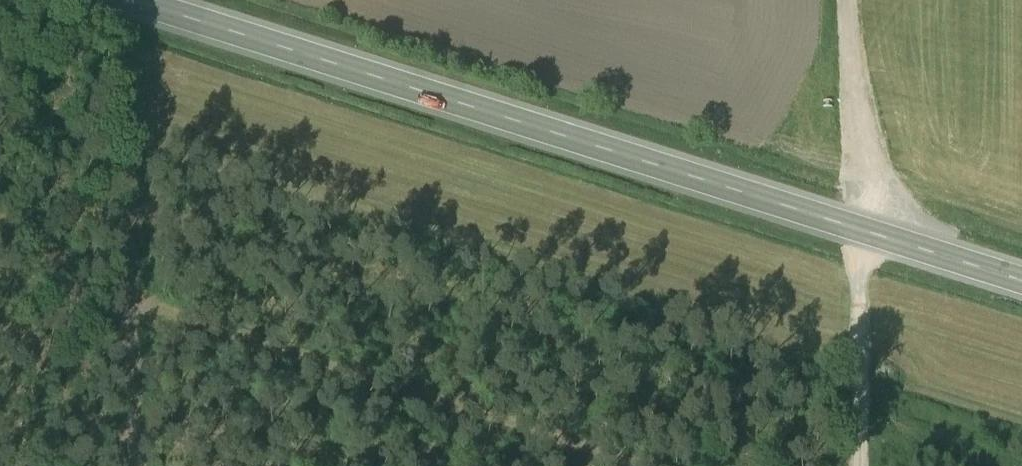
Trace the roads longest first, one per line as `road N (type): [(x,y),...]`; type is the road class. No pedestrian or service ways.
road 1 (secondary): [(131,0),(1021,282)]
road 2 (track): [(115,0),(132,465)]
road 3 (track): [(858,230),(862,465)]

